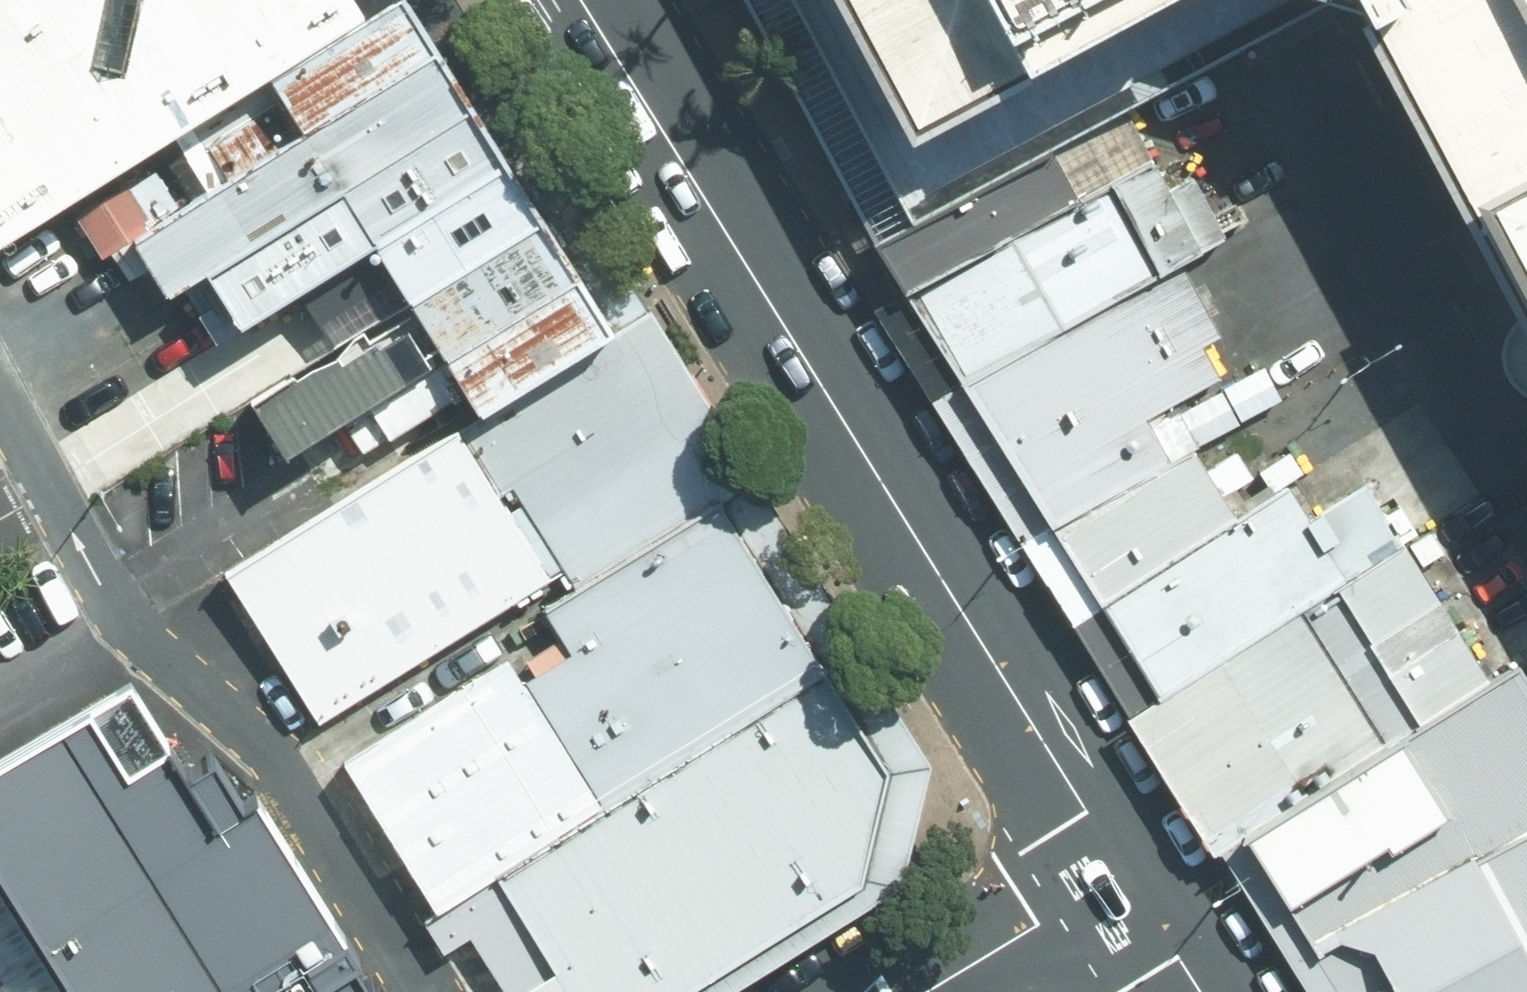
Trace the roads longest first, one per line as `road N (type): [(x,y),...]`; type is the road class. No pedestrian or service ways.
road 1 (primary): [(584,0),(1130,868)]
road 2 (residential): [(1130,868),(933,991)]
road 3 (primary): [(1130,868),(1206,991)]

